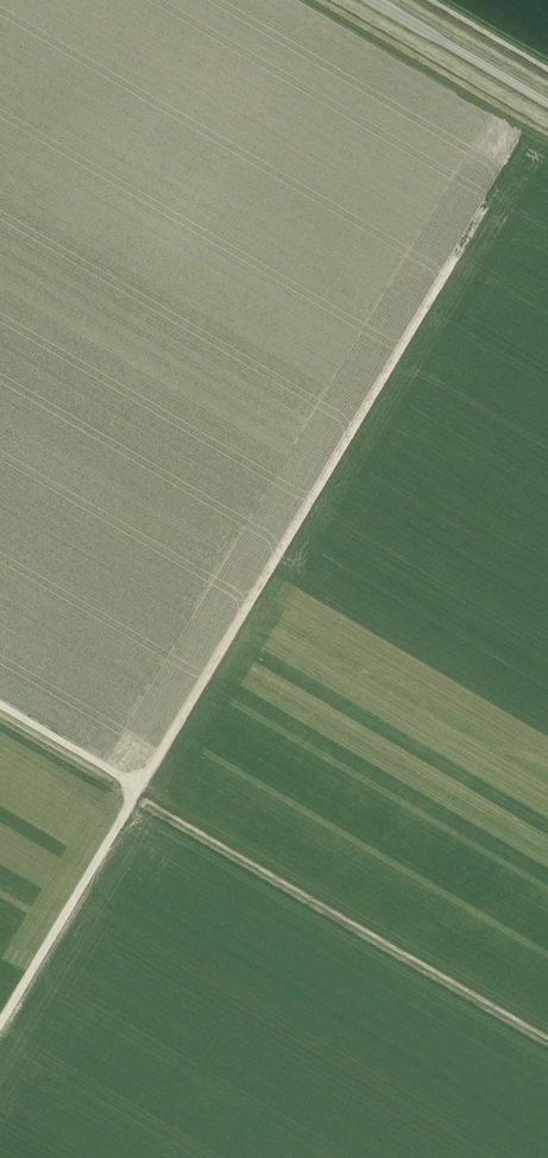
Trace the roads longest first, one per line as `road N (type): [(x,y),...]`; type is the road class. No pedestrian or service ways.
road 1 (track): [(454,259),(0,1023)]
road 2 (unclassified): [(373,0),(547,103)]
road 3 (track): [(0,705),(139,787)]

